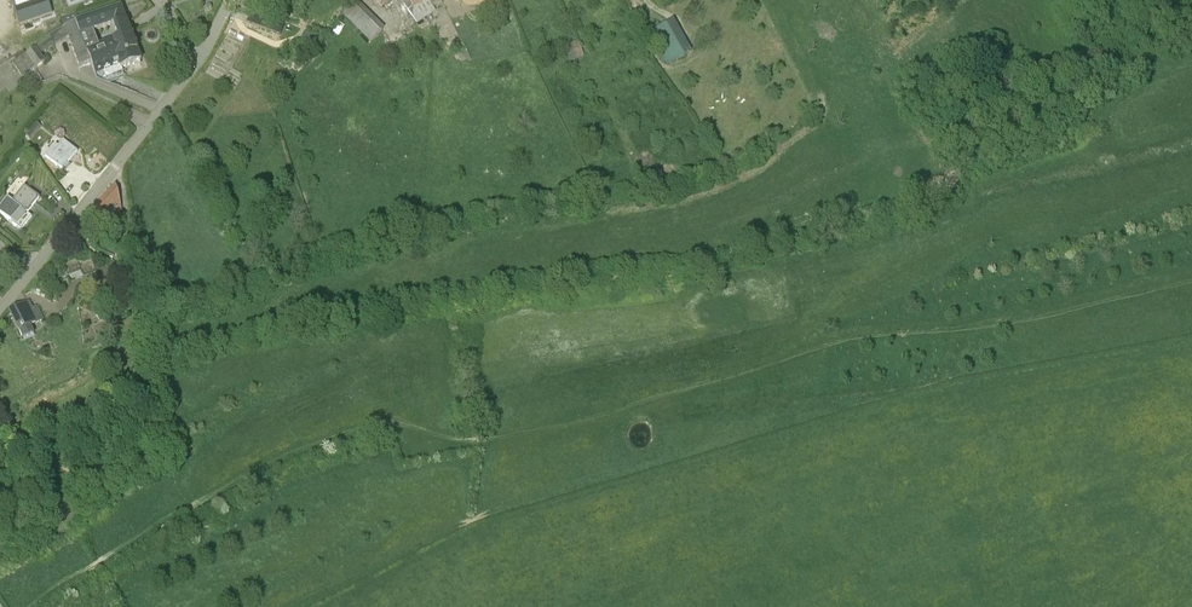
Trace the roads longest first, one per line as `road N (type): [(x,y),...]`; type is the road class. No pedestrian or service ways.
road 1 (unclassified): [(0,309),(192,66)]

